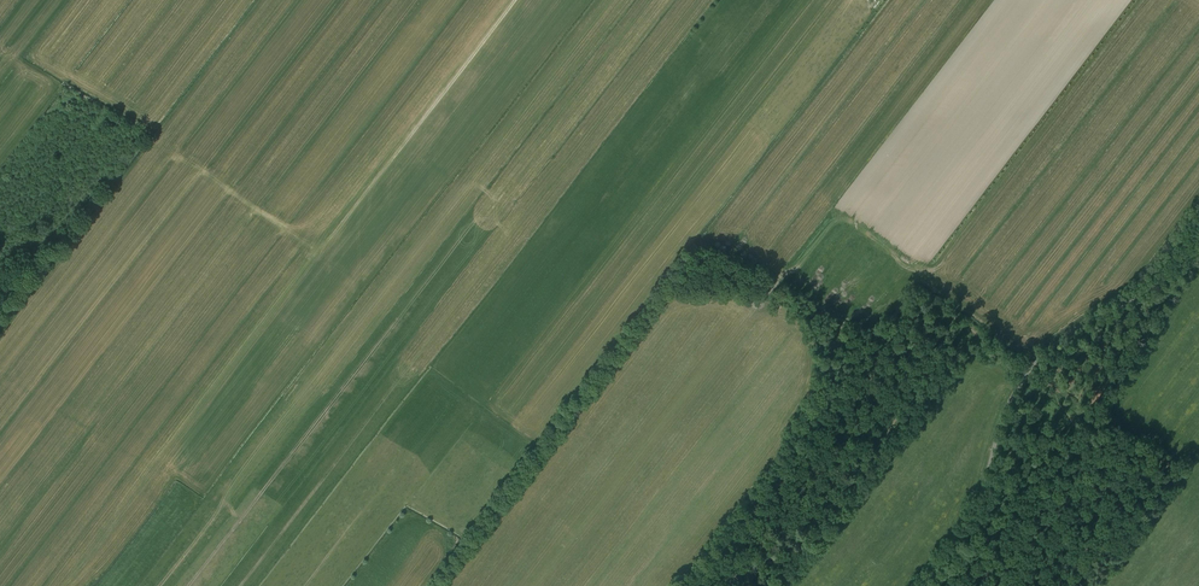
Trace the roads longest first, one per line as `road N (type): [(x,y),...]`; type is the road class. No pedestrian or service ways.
road 1 (unclassified): [(919,585),(971,514),(1003,418),(1028,374),(1074,331),(1163,277),(1198,234)]

